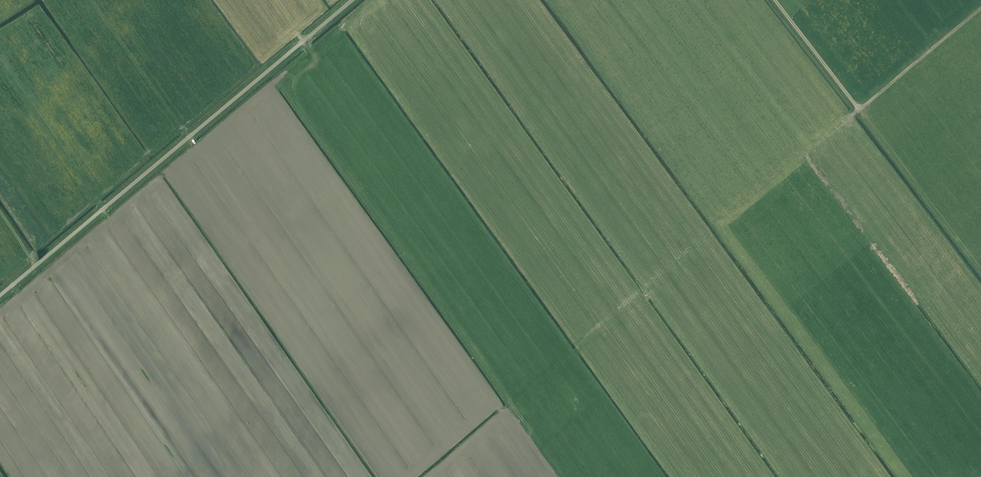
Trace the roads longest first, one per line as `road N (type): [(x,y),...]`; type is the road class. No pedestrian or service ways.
road 1 (unclassified): [(0,295),(354,0)]

